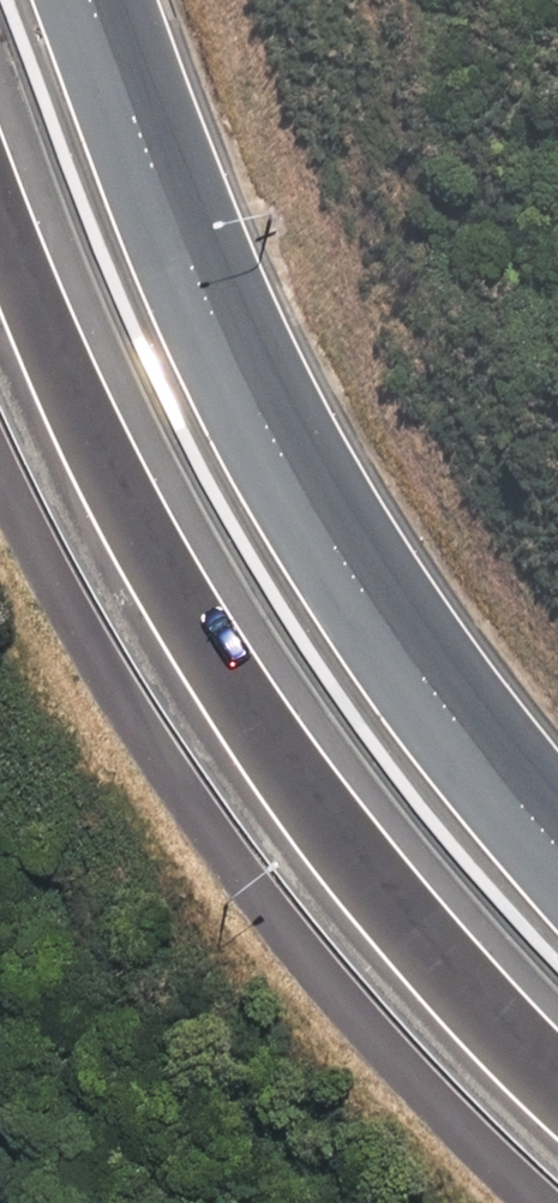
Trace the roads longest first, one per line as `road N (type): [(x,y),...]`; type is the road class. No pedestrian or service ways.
road 1 (secondary): [(557,1086),(407,933),(299,786),(127,507),(0,221)]
road 2 (secondary): [(93,0),(193,268),(284,460),(390,628),(513,796),(557,841)]

